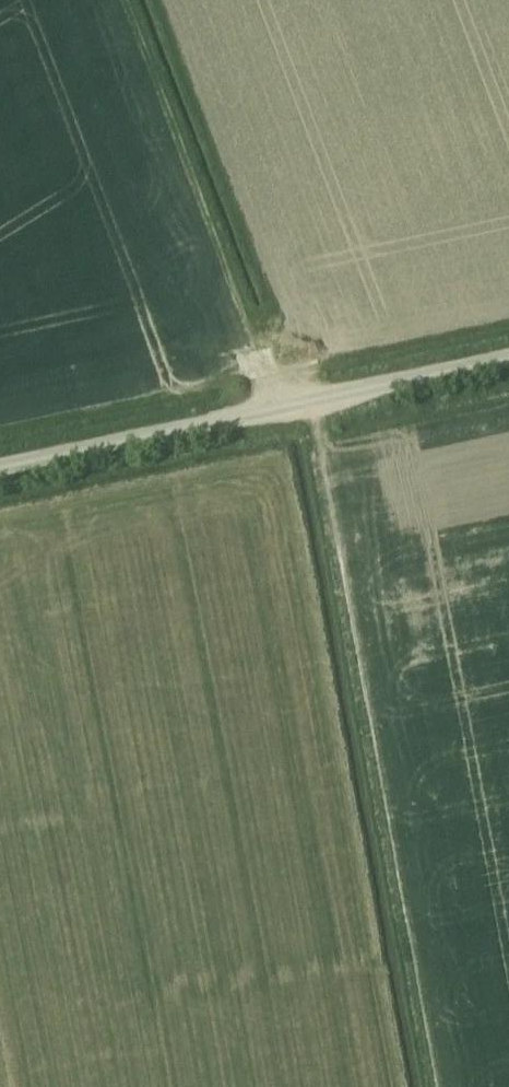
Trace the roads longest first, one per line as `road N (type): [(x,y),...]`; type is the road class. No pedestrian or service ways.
road 1 (unclassified): [(508,367),(0,476)]

